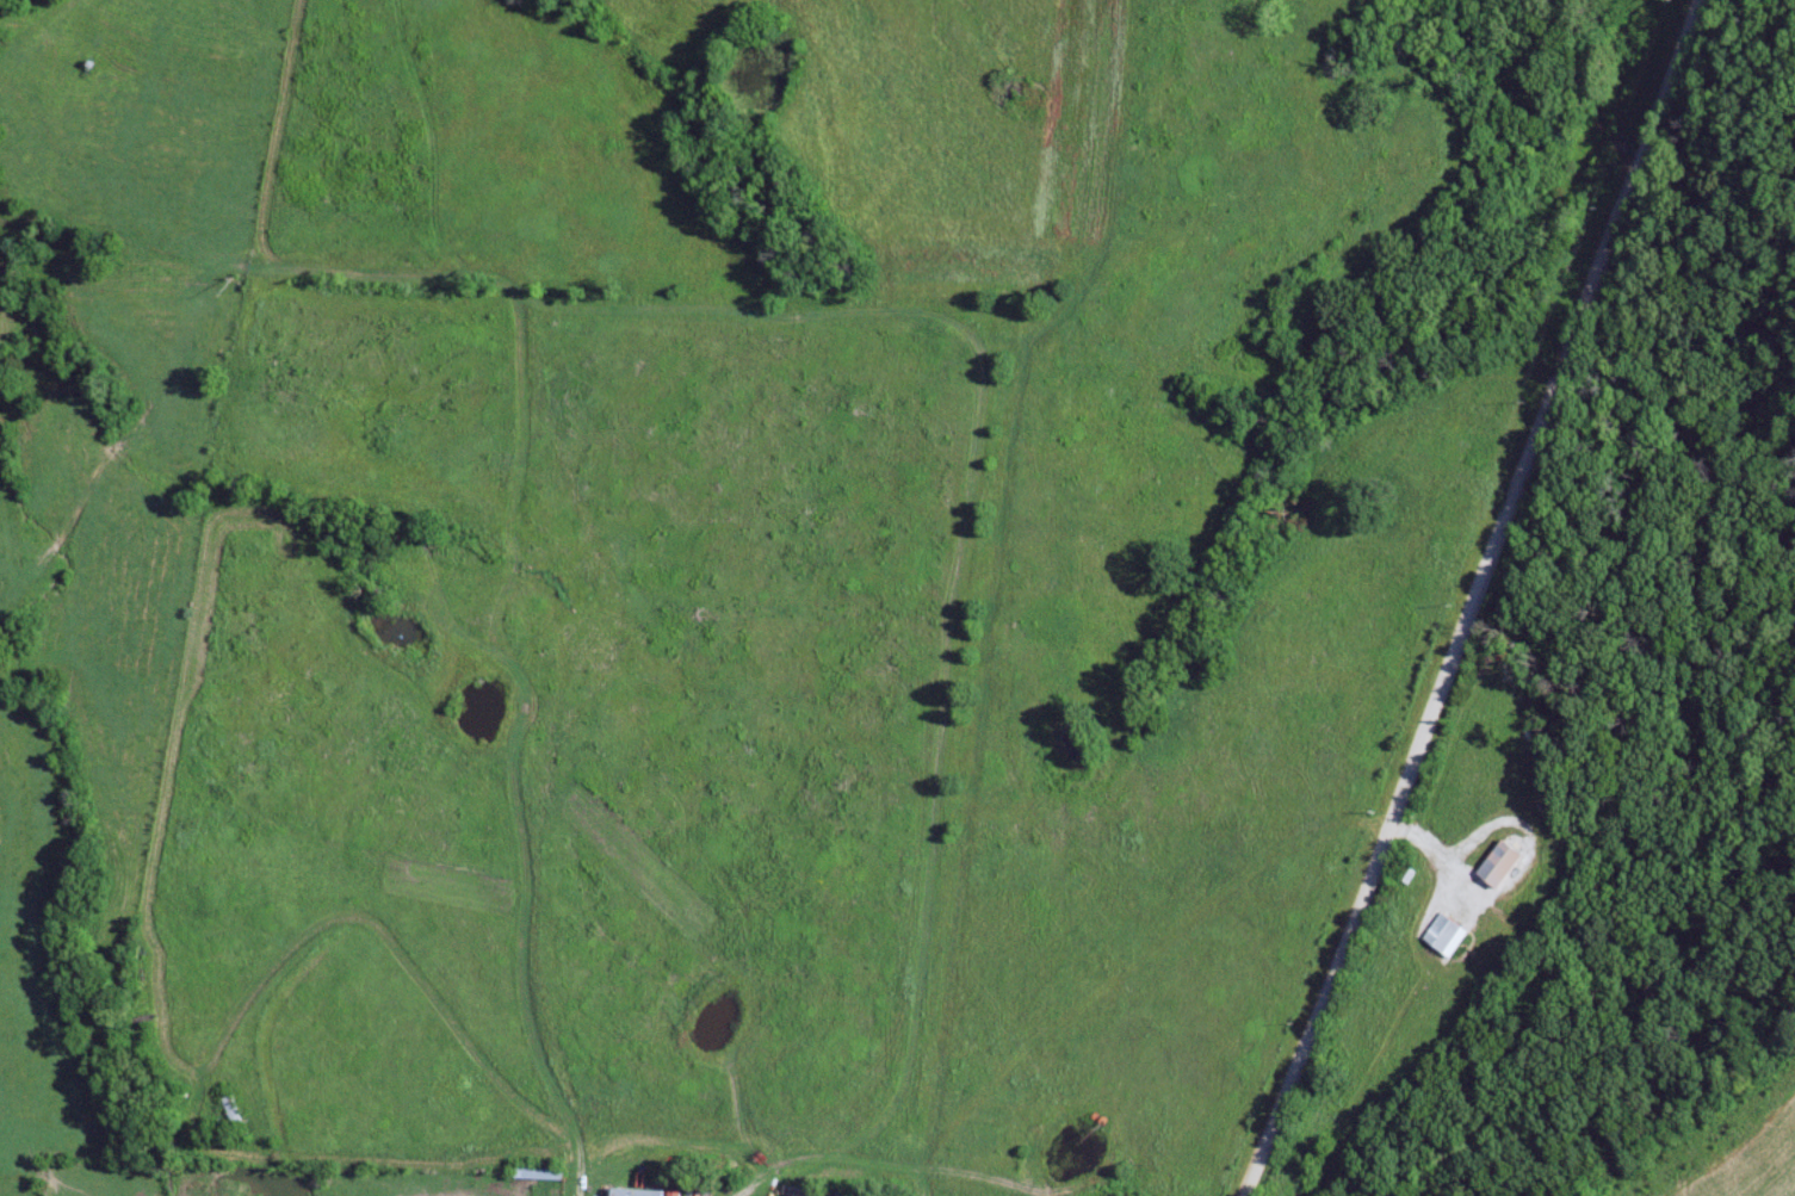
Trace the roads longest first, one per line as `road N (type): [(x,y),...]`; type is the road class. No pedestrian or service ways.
road 1 (residential): [(1248,1195),(1696,0)]

